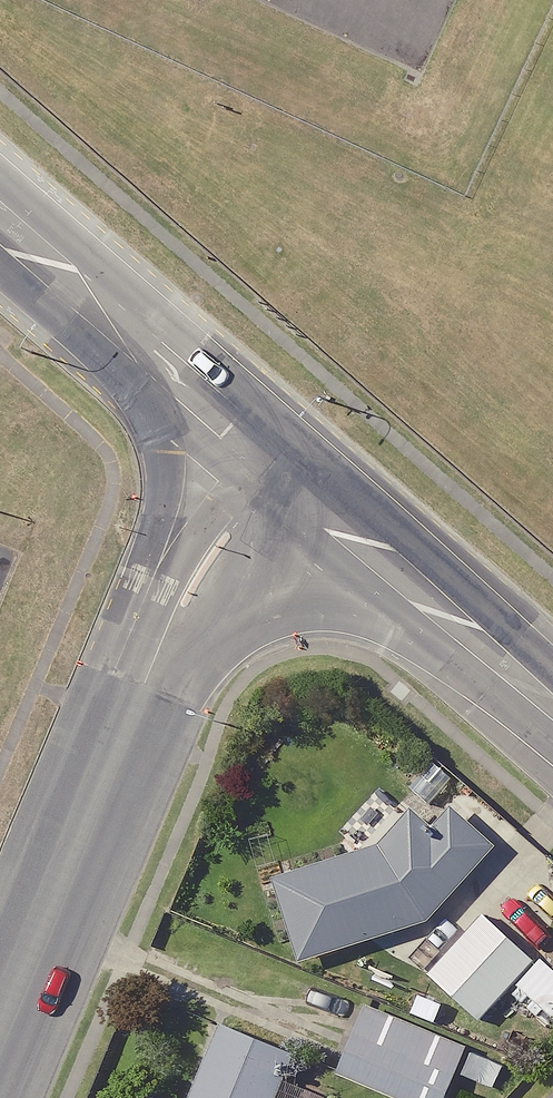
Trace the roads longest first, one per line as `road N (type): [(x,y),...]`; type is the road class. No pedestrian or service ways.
road 1 (secondary): [(277,456),(177,614),(0,1028)]
road 2 (secondary): [(277,456),(552,702)]
road 3 (secondary): [(0,215),(277,456)]

